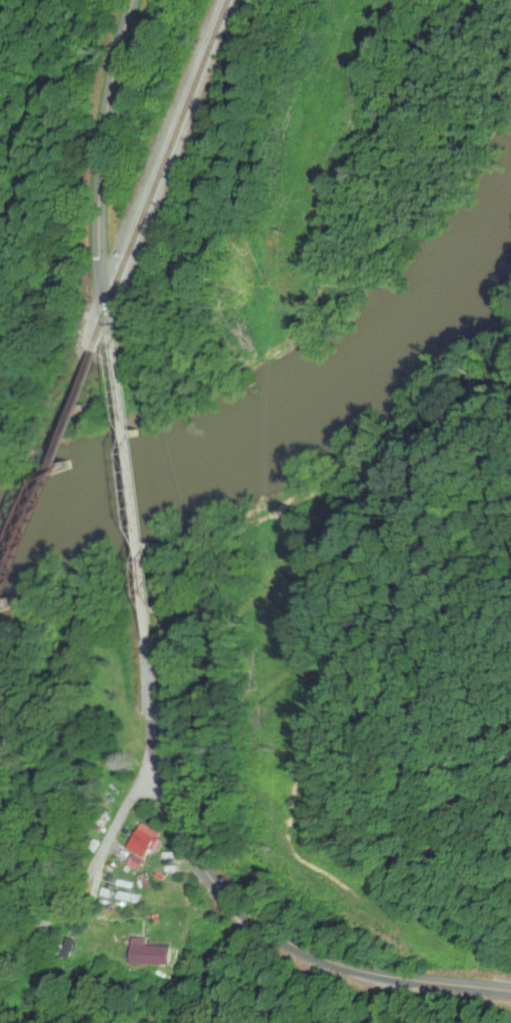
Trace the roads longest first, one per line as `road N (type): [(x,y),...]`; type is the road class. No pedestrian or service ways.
road 1 (secondary): [(138,556),(165,770),(205,870),(261,925),(332,963),(510,992)]
road 2 (secondary): [(101,257),(138,556)]
road 3 (secondary): [(132,0),(106,113),(101,257)]
road 4 (residential): [(0,957),(45,927),(79,890),(130,804),(165,770)]

